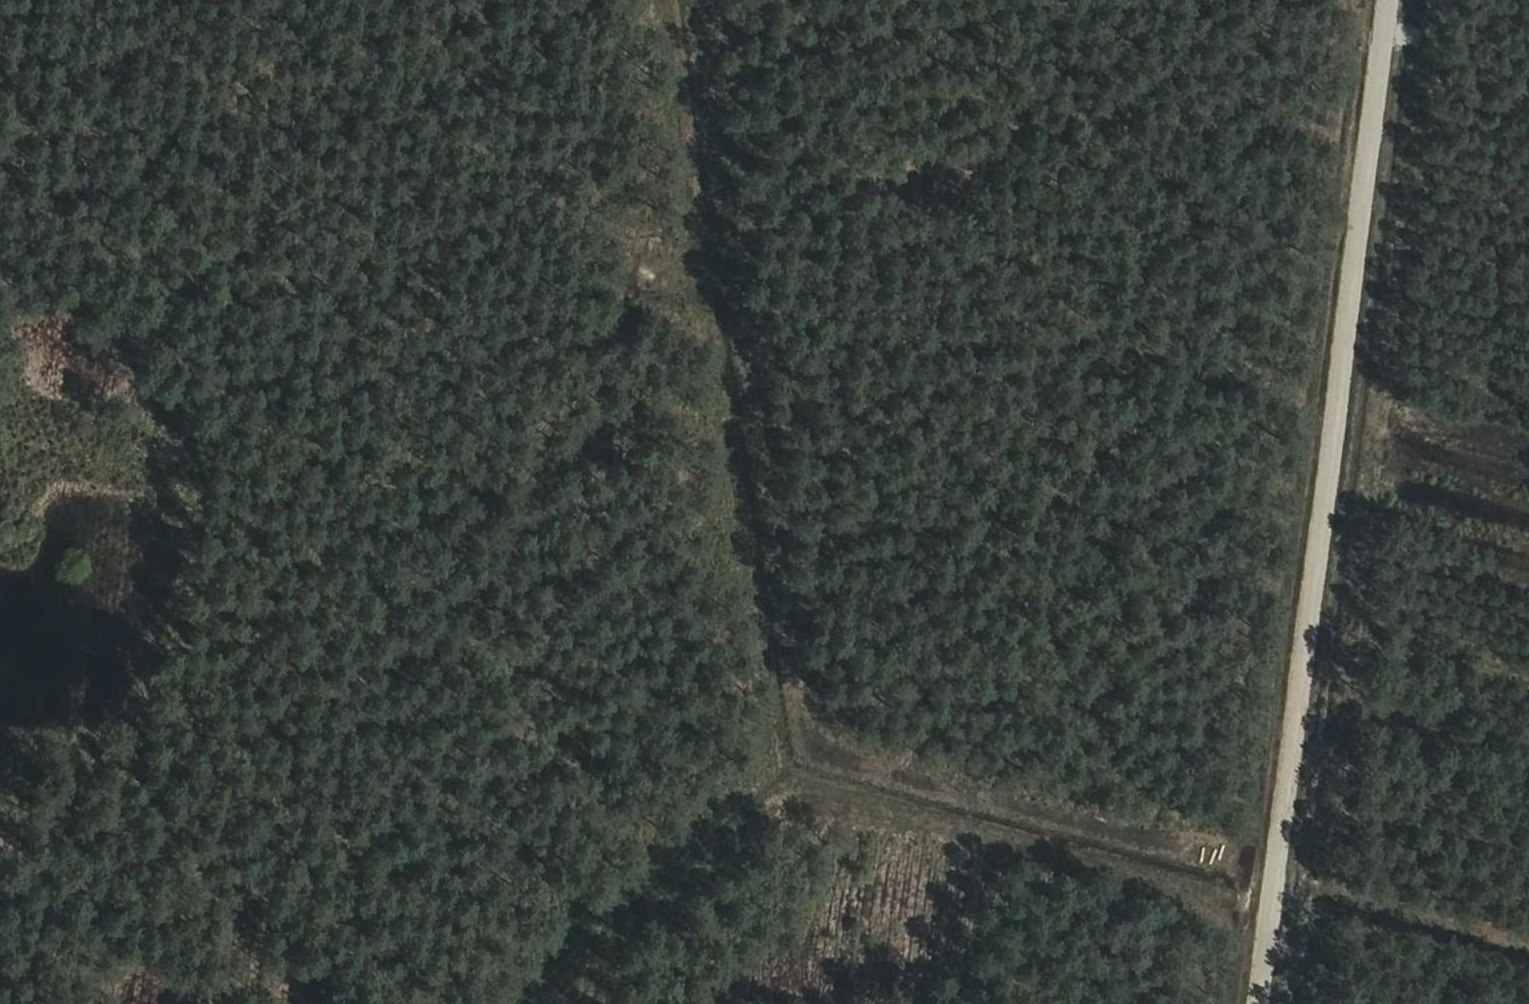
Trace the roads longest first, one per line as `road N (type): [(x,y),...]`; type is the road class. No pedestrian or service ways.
road 1 (track): [(1269,1003),(1401,0)]
road 2 (track): [(1279,925),(1528,987)]
road 3 (track): [(1295,807),(1528,867)]

